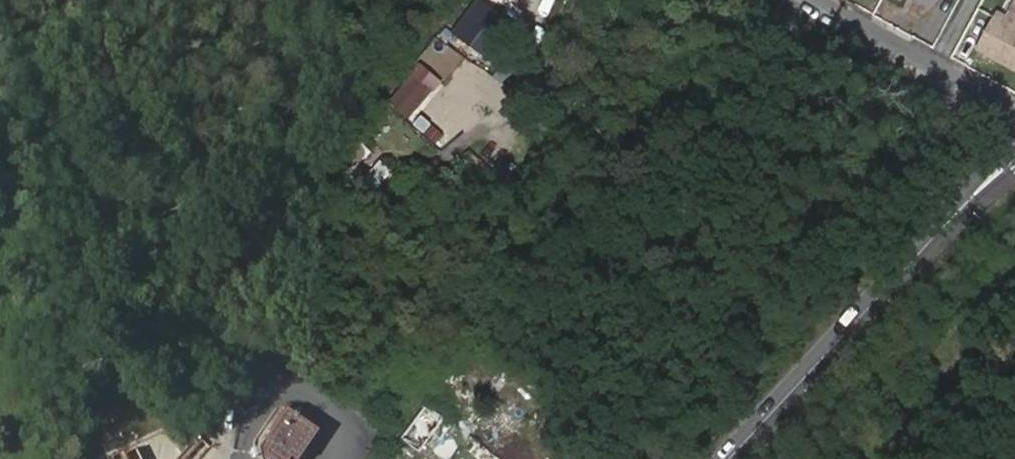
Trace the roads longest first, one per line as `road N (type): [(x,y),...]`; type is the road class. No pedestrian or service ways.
road 1 (tertiary): [(1014,162),(730,458)]
road 2 (residential): [(1014,119),(811,0)]

